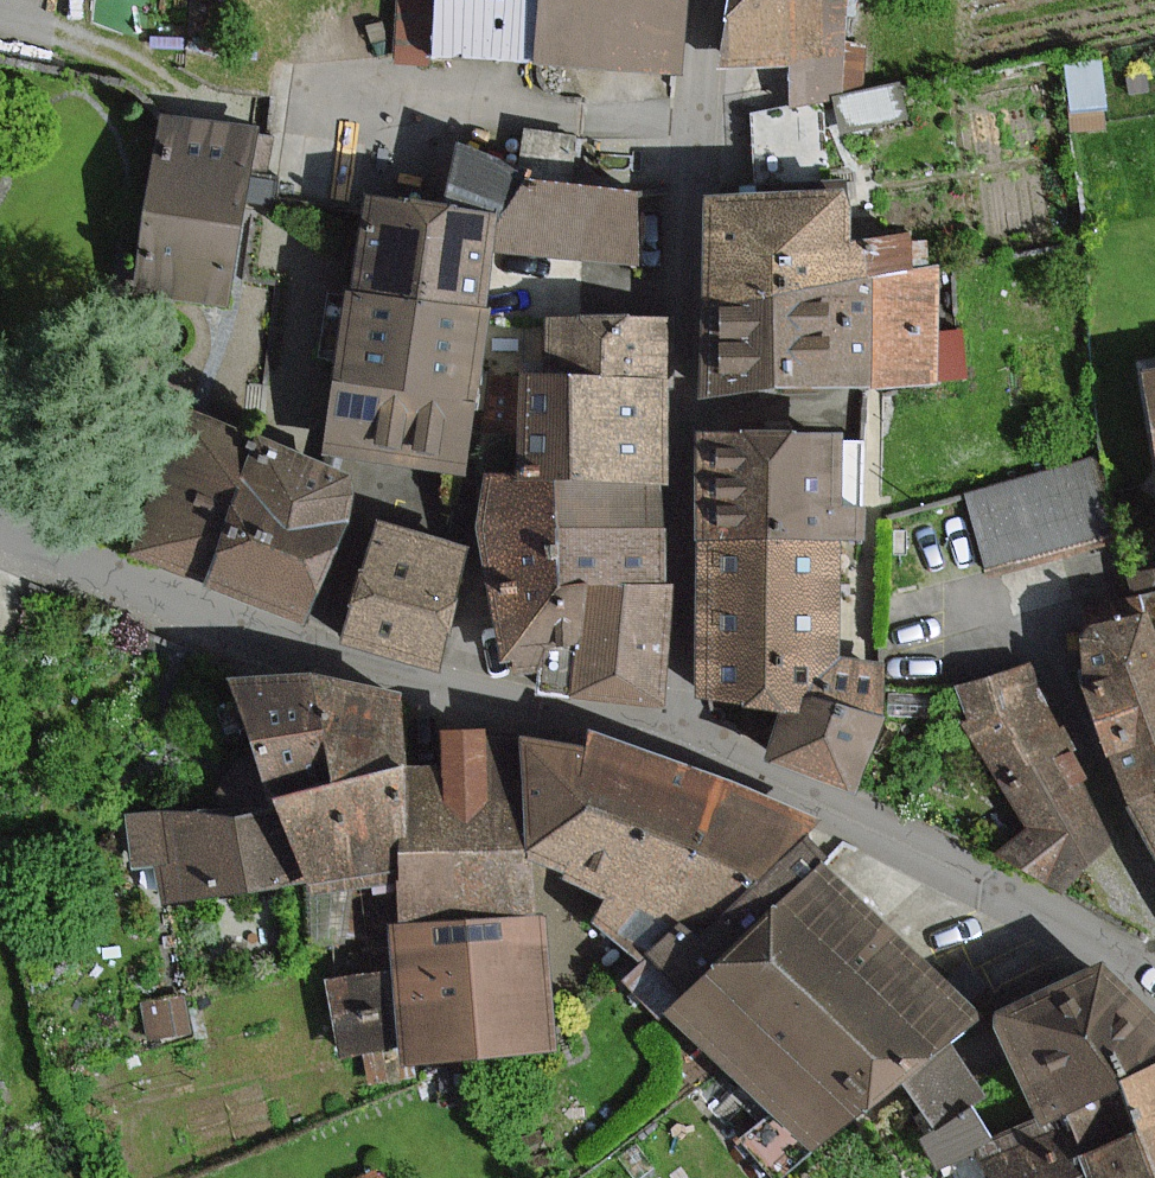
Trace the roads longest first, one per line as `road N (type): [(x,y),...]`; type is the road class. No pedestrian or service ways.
road 1 (residential): [(677,745),(695,133),(709,0)]
road 2 (residential): [(677,745),(561,709),(294,652),(0,536)]
road 3 (residential): [(1154,982),(1069,925),(677,745)]

